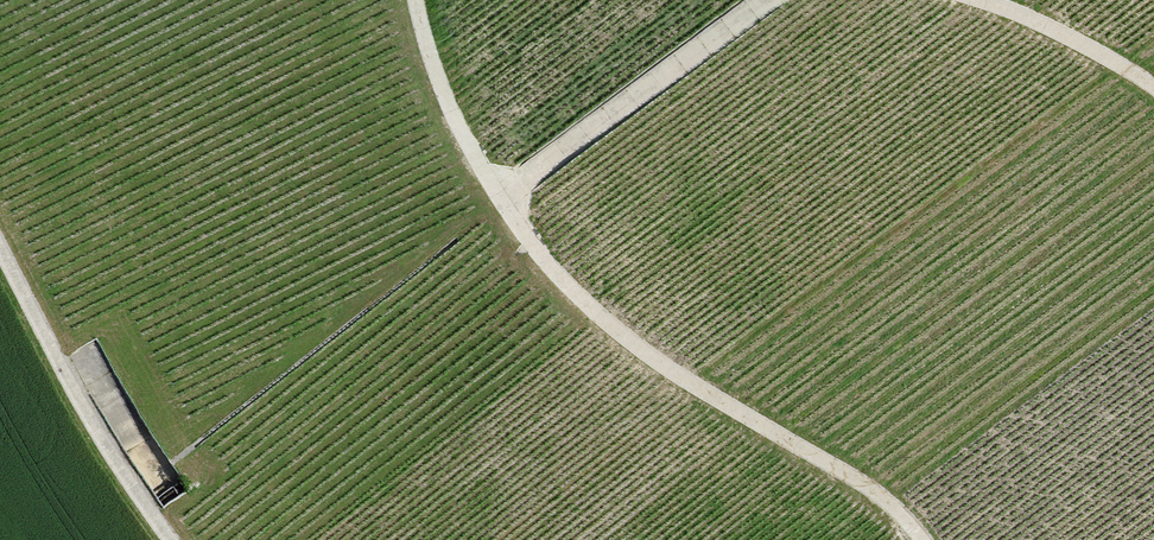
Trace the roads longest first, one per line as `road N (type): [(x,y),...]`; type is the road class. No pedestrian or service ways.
road 1 (track): [(417,0),(452,112),(480,167),(566,283),(639,348),(866,485),(924,539)]
road 2 (track): [(171,539),(112,452),(0,246)]
road 3 (track): [(769,0),(500,198)]
road 4 (track): [(1153,87),(1042,24),(978,0)]

